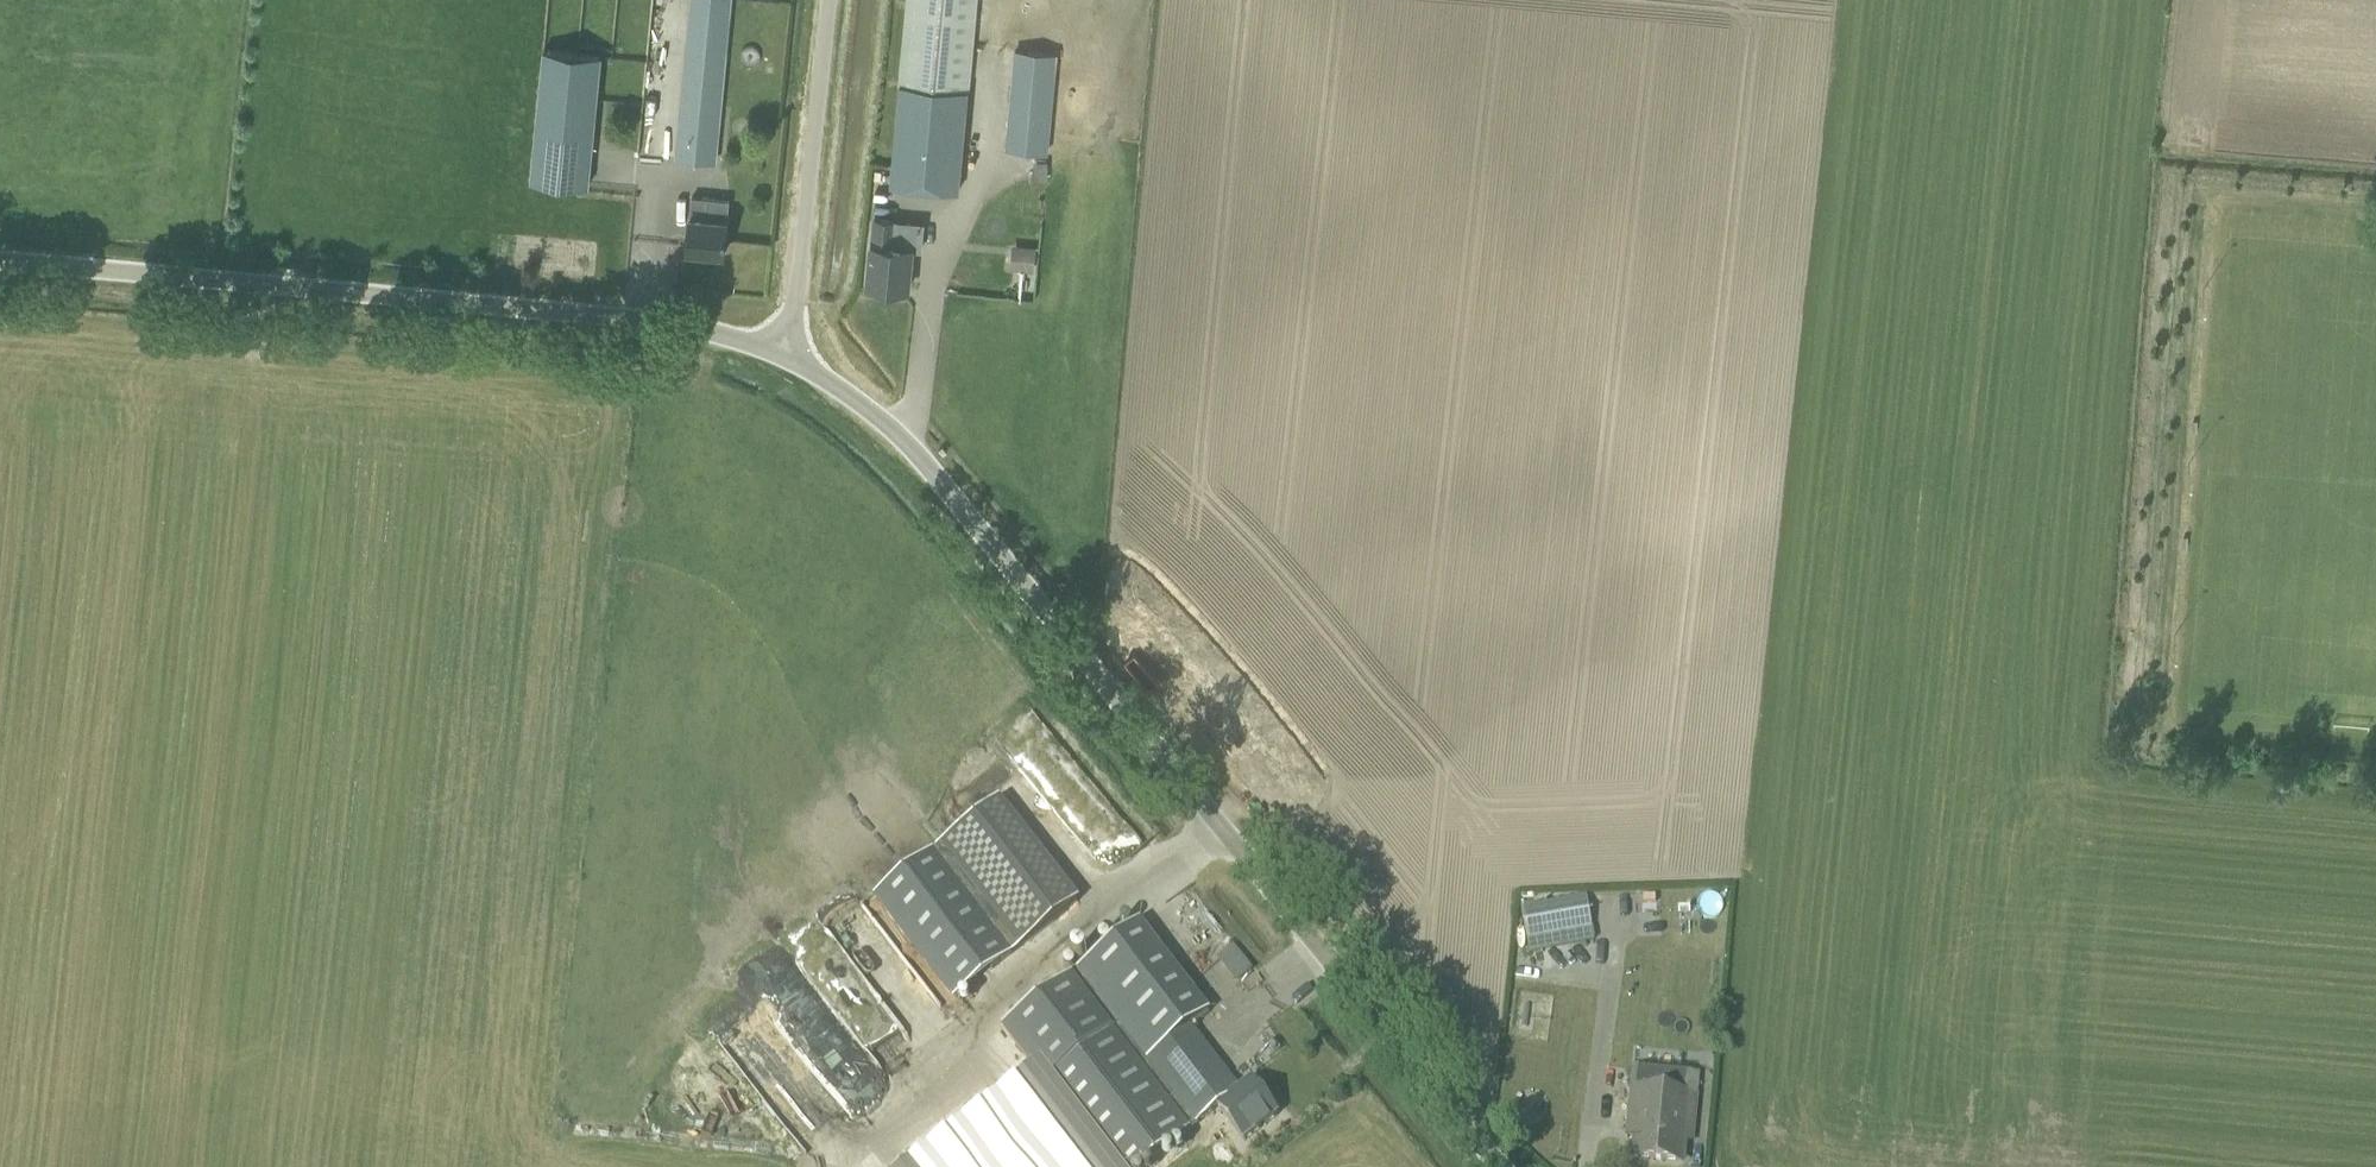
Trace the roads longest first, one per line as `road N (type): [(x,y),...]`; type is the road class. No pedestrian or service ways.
road 1 (unclassified): [(1487,1166),(896,433),(787,350)]
road 2 (unclassified): [(787,350),(696,325),(0,261)]
road 3 (unclassified): [(787,350),(826,0)]

